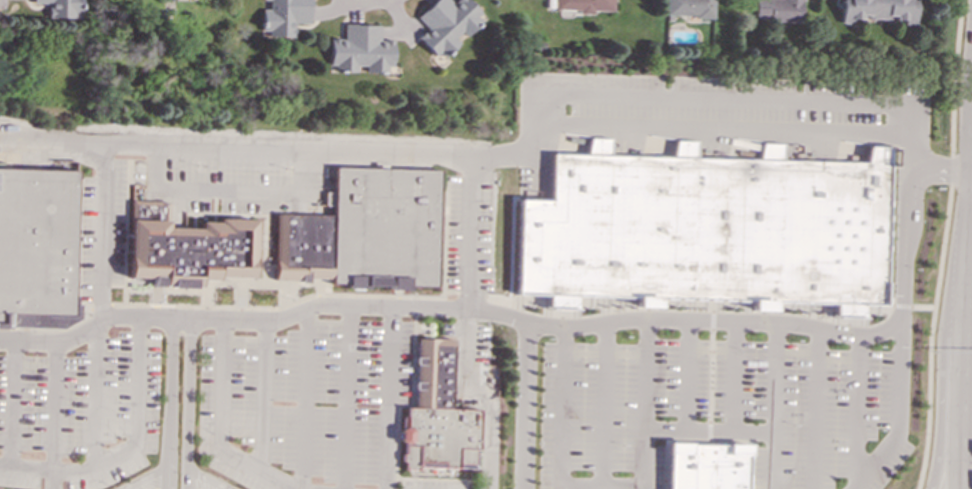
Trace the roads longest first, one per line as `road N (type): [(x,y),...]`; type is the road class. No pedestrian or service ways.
road 1 (primary): [(968,240),(941,338),(930,488)]
road 2 (secondary): [(971,325),(970,488)]
road 3 (secondary): [(971,171),(971,325)]

